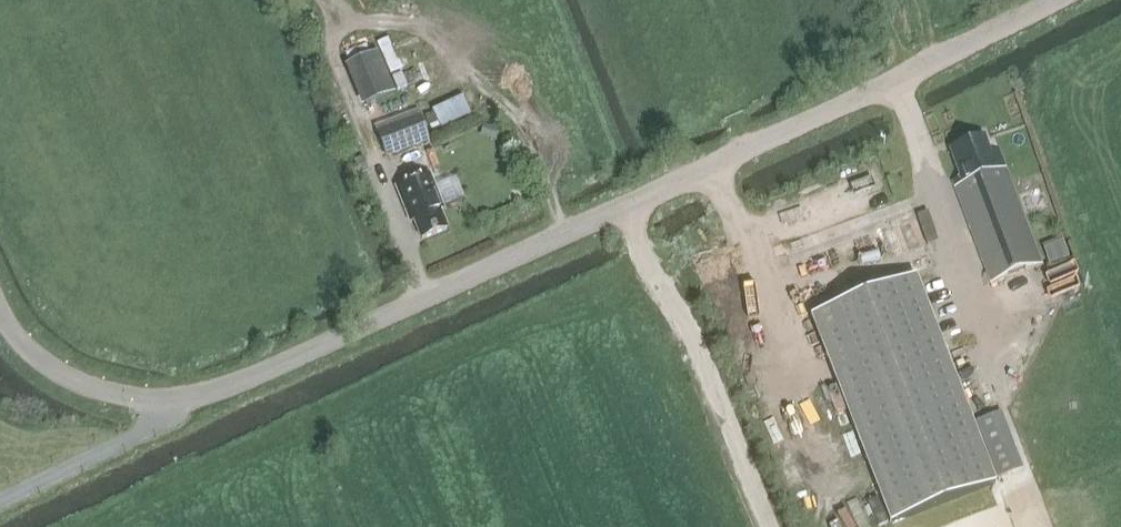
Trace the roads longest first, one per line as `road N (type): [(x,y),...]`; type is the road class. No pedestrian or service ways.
road 1 (unclassified): [(0,311),(50,363),(101,389),(157,398),(206,394),(1053,0)]
road 2 (track): [(157,398),(136,436),(0,499)]

